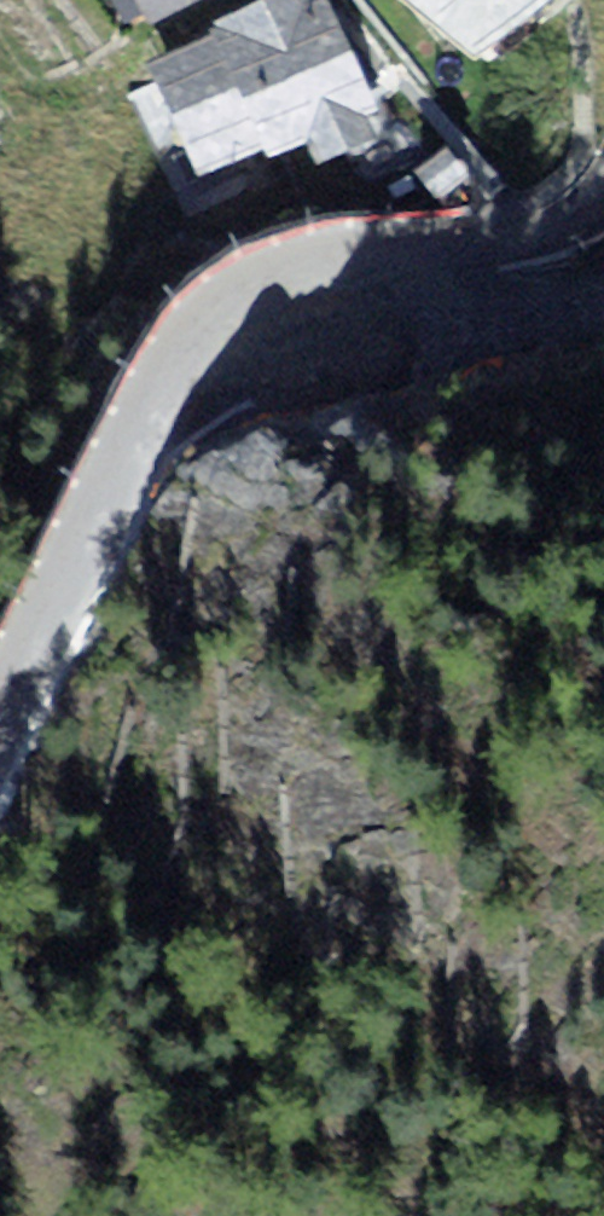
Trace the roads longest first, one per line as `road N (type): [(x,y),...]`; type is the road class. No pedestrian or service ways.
road 1 (track): [(603,261),(285,868),(42,1215)]
road 2 (track): [(603,172),(496,239),(425,251),(284,240),(207,283),(161,346),(0,722)]

